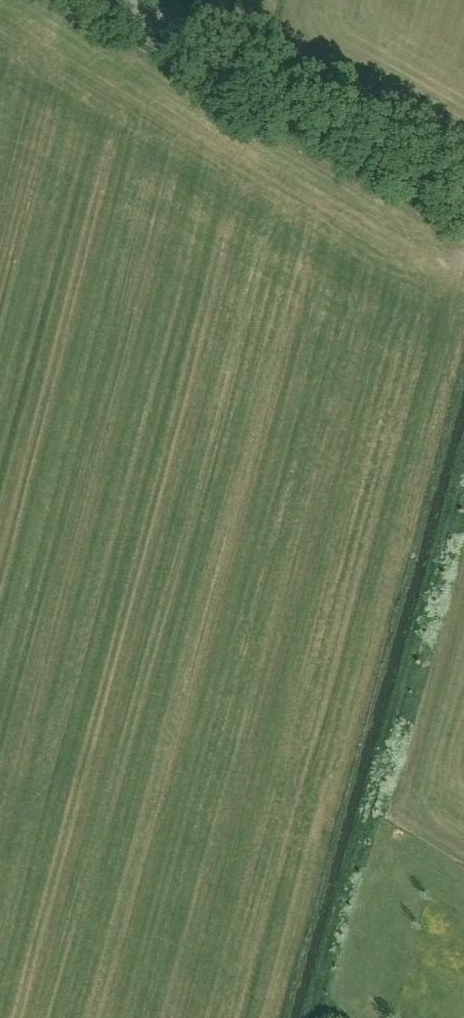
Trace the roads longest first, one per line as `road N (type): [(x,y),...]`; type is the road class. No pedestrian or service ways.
road 1 (unclassified): [(463,202),(117,0)]

